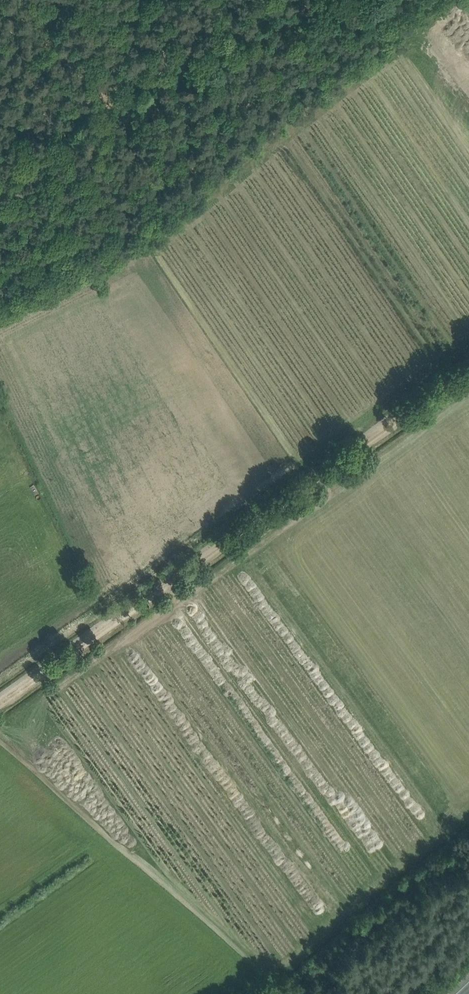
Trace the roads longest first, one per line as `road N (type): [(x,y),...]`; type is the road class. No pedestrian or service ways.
road 1 (track): [(0,705),(468,375)]
road 2 (track): [(0,138),(335,0)]

